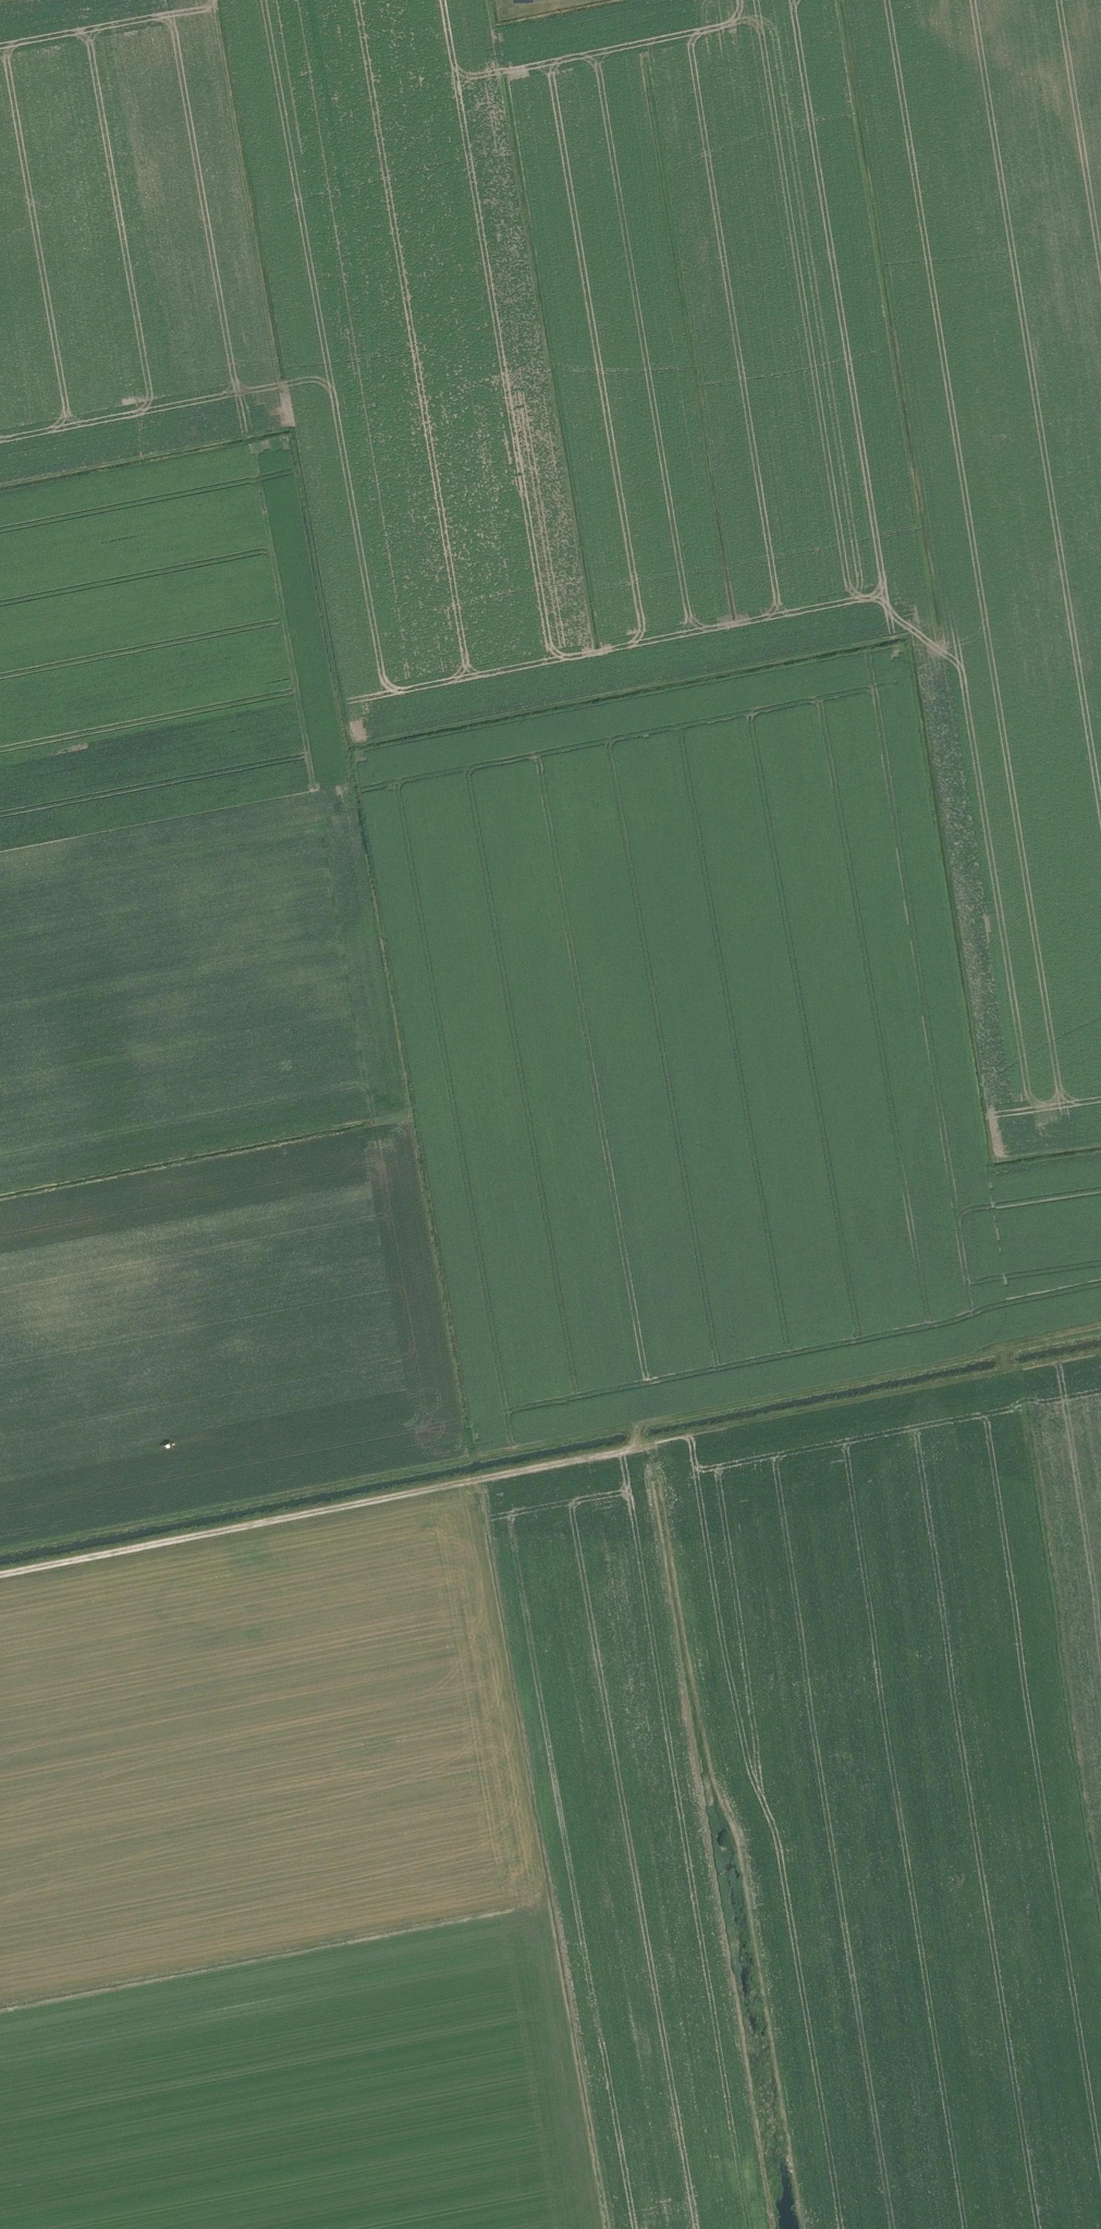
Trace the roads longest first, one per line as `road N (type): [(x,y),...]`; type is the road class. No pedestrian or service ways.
road 1 (track): [(0,1574),(664,1443)]

